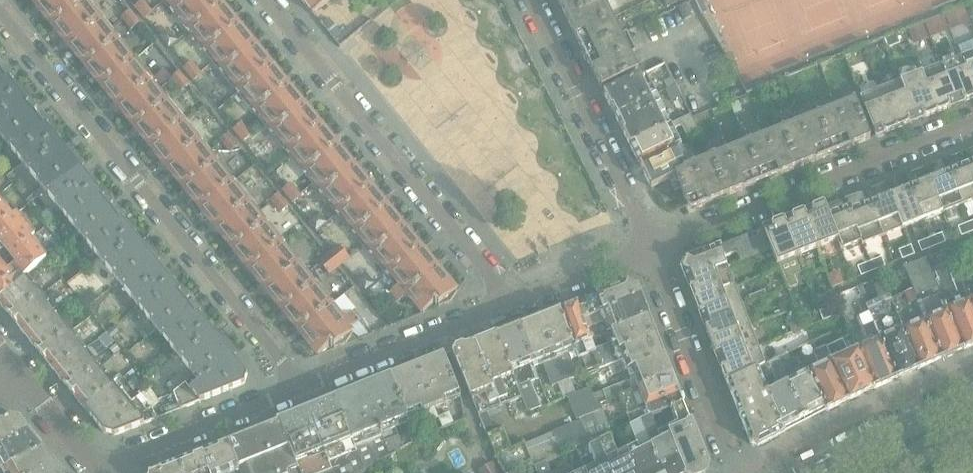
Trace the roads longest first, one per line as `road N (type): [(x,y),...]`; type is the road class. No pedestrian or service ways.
road 1 (residential): [(300,388),(0,20)]
road 2 (residential): [(504,307),(263,0)]
road 3 (residential): [(650,251),(972,122)]
road 4 (residential): [(650,251),(529,0)]
road 5 (residential): [(740,472),(650,251)]
road 6 (residential): [(95,472),(300,388)]
road 7 (residential): [(300,388),(504,307)]
road 8 (secondary): [(972,395),(810,472)]
road 9 (residential): [(504,307),(650,251)]

